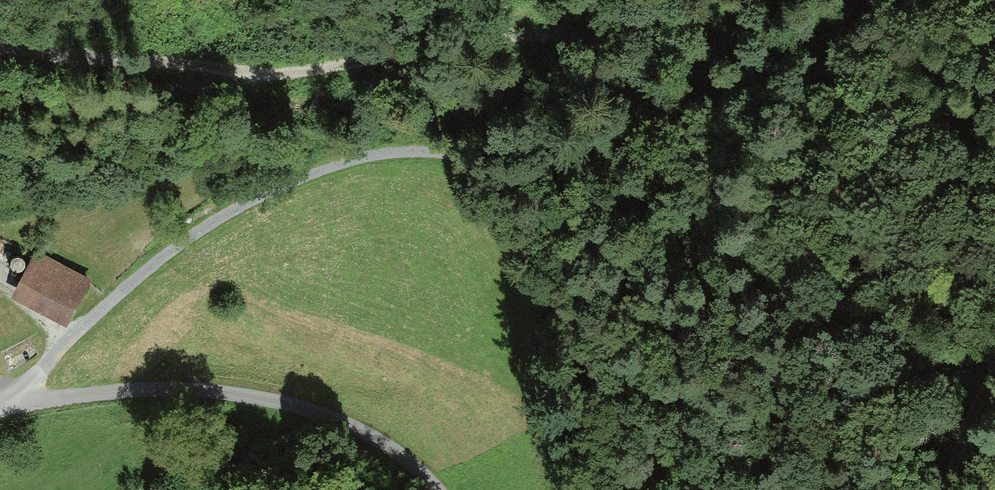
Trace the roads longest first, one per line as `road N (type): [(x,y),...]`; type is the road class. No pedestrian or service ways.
road 1 (track): [(0,48),(261,76),(559,28),(609,45),(633,89),(627,136),(571,173),(396,151),(255,188),(109,302),(38,373),(27,401)]
road 2 (residential): [(0,408),(124,389),(230,392),(300,405),(364,433),(433,489)]
road 3 (track): [(0,93),(215,88),(261,76)]
road 4 (track): [(942,489),(950,448),(994,361)]

